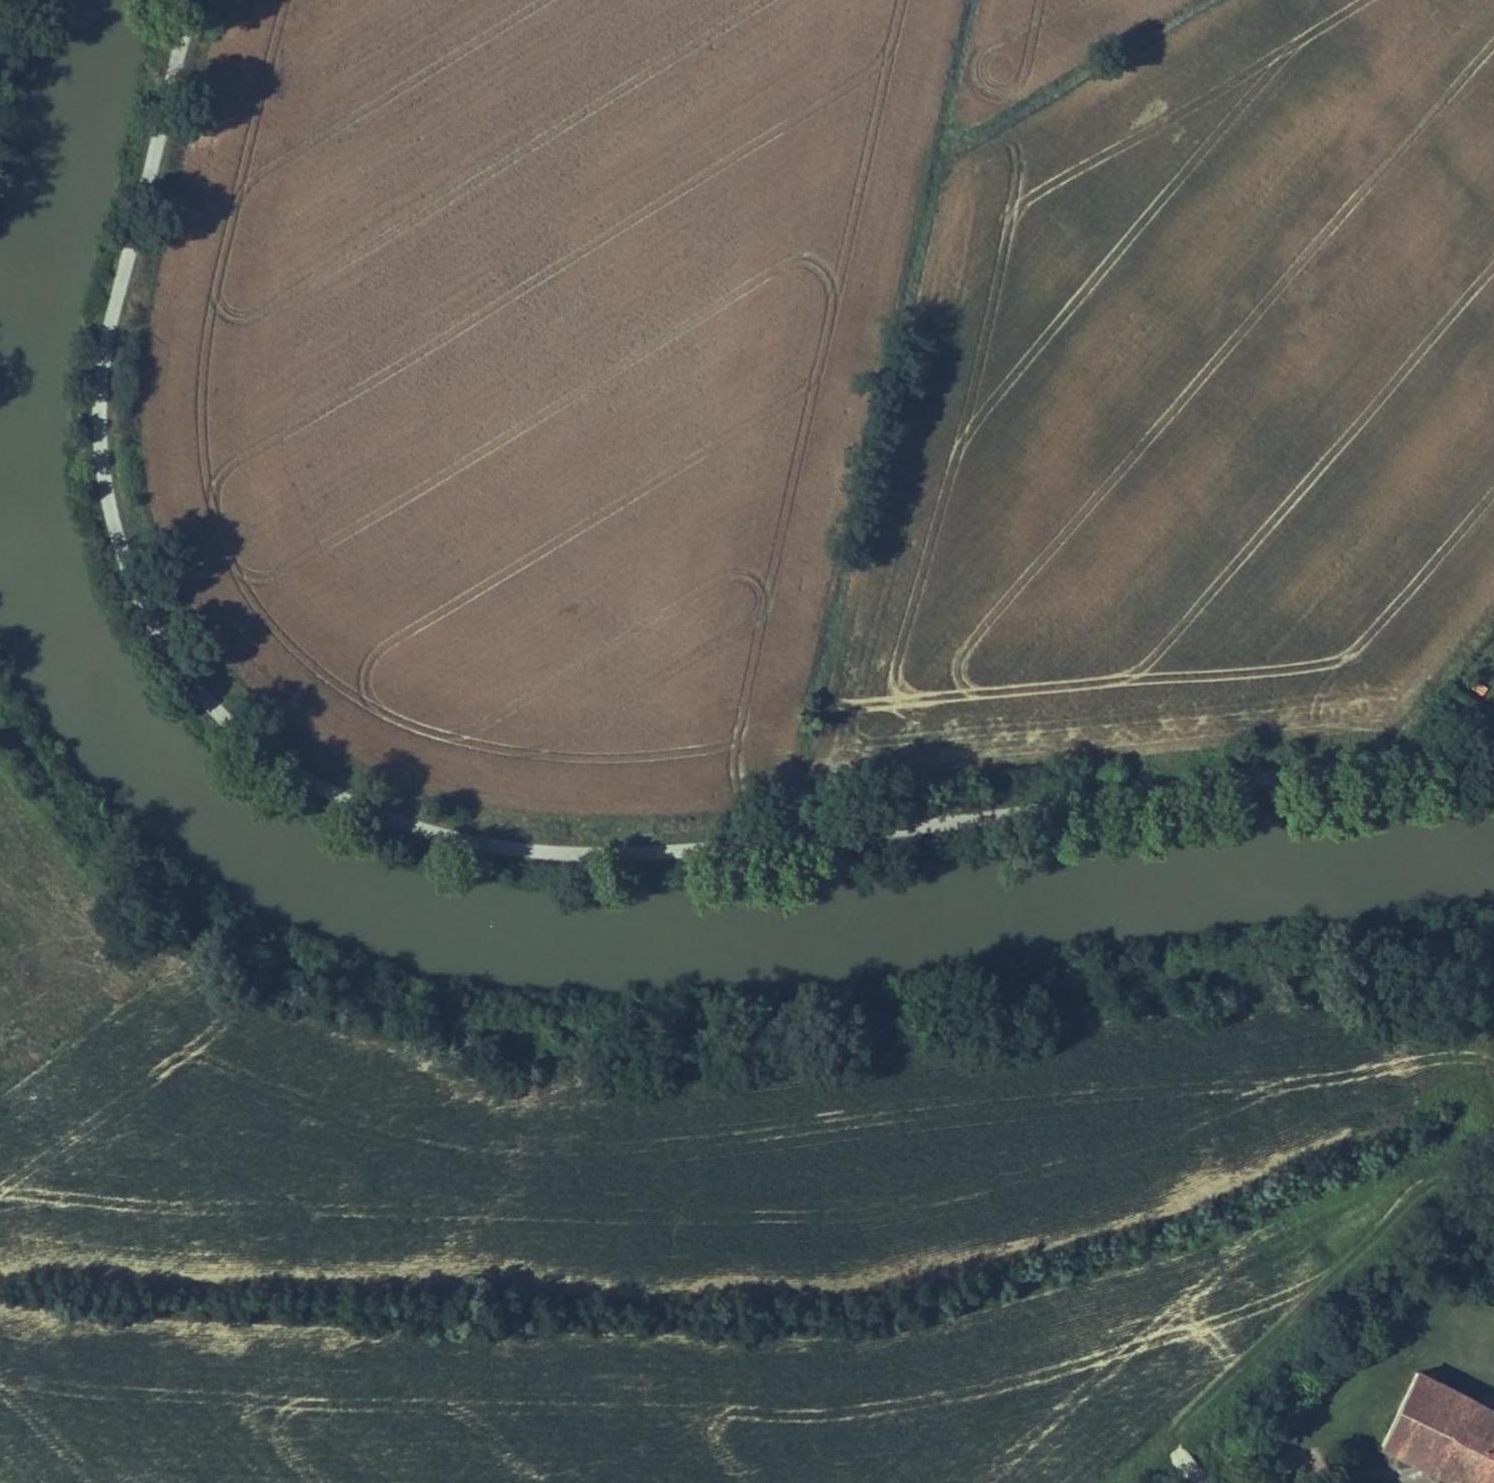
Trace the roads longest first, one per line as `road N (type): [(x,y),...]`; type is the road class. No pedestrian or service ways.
road 1 (track): [(1193,1482),(1172,1452),(1175,1413),(1493,1118)]

